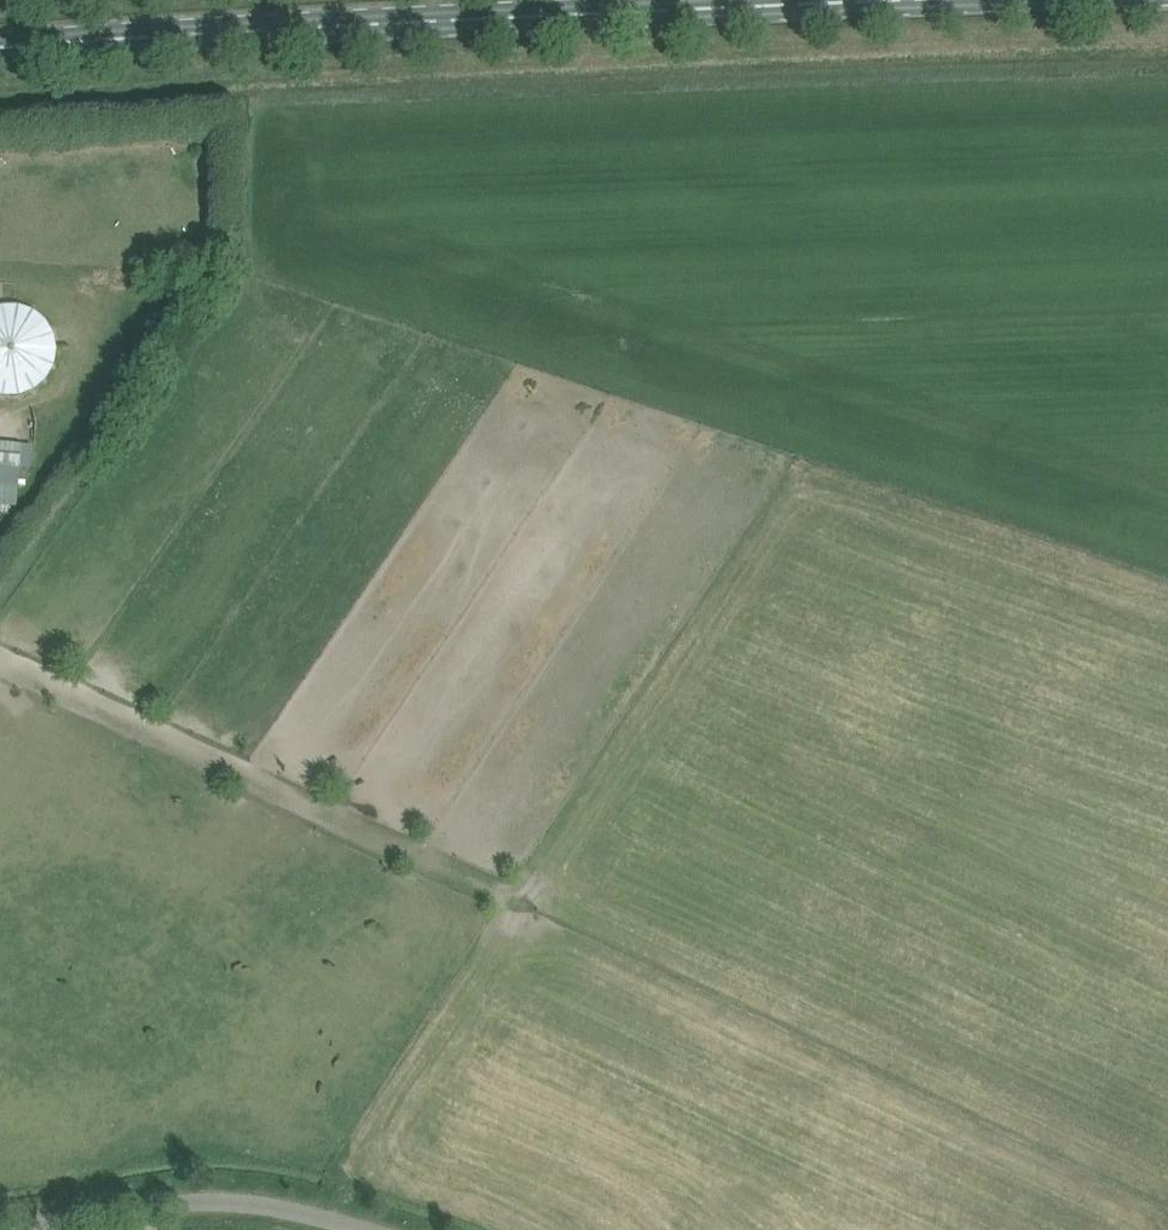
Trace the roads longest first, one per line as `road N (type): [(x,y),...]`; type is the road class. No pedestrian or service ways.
road 1 (secondary): [(0,44),(336,19),(843,0)]
road 2 (unclassified): [(0,1220),(215,1202),(364,1229)]

